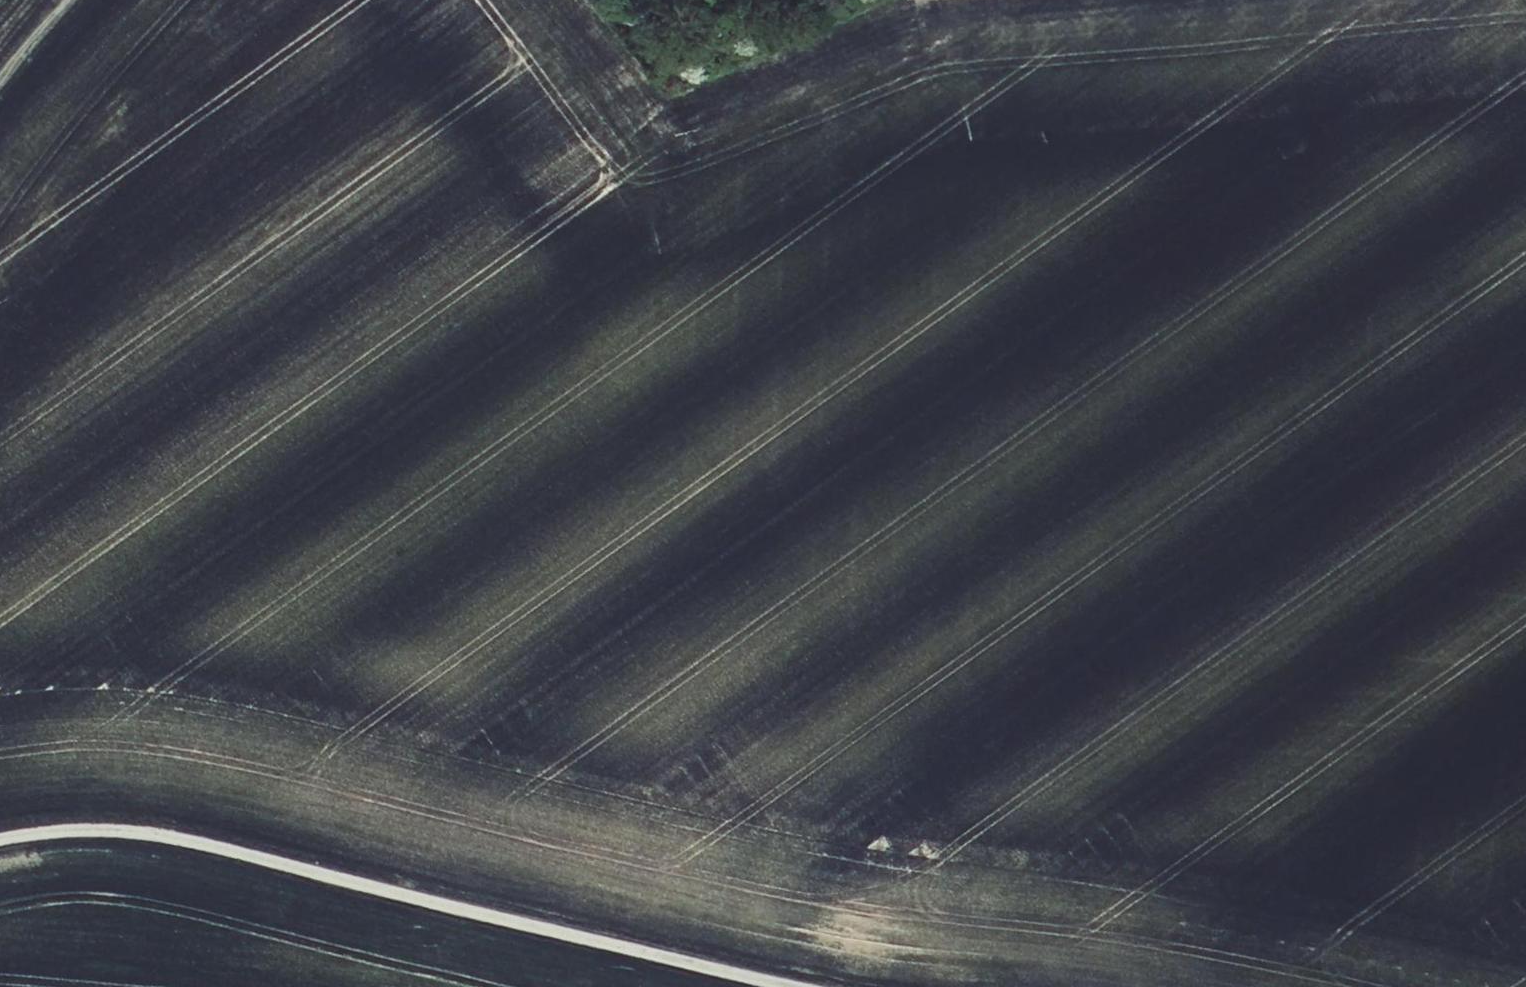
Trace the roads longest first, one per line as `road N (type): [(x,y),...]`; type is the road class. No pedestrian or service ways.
road 1 (track): [(775,986),(160,835),(98,828),(0,841)]

